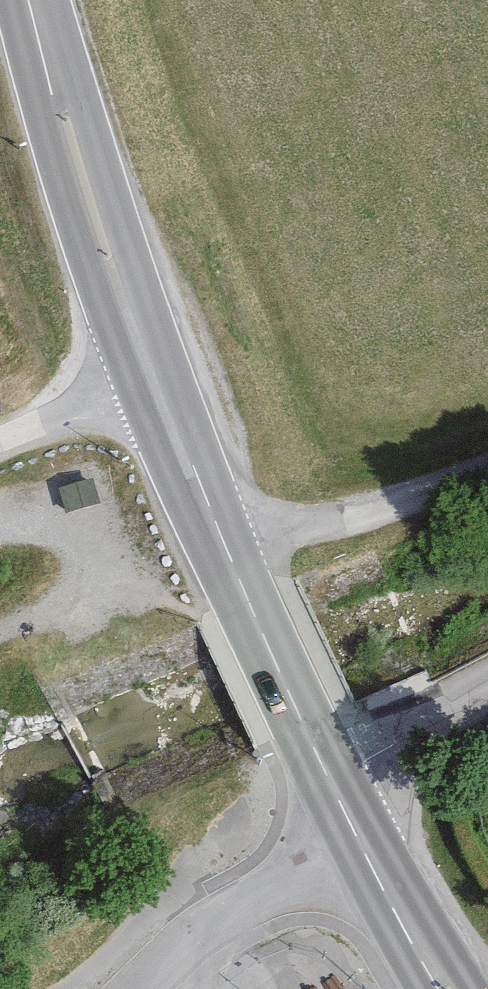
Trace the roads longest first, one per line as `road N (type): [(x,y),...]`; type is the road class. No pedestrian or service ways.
road 1 (secondary): [(162,394),(66,131),(30,0)]
road 2 (secondary): [(321,761),(162,394)]
road 3 (track): [(321,761),(145,934),(69,988)]
road 4 (secondary): [(441,988),(321,761)]
road 5 (track): [(35,614),(86,587),(88,551),(70,529),(46,519),(0,516)]
road 6 (unclassified): [(487,673),(321,761)]
road 7 (unclassified): [(162,394),(0,441)]

